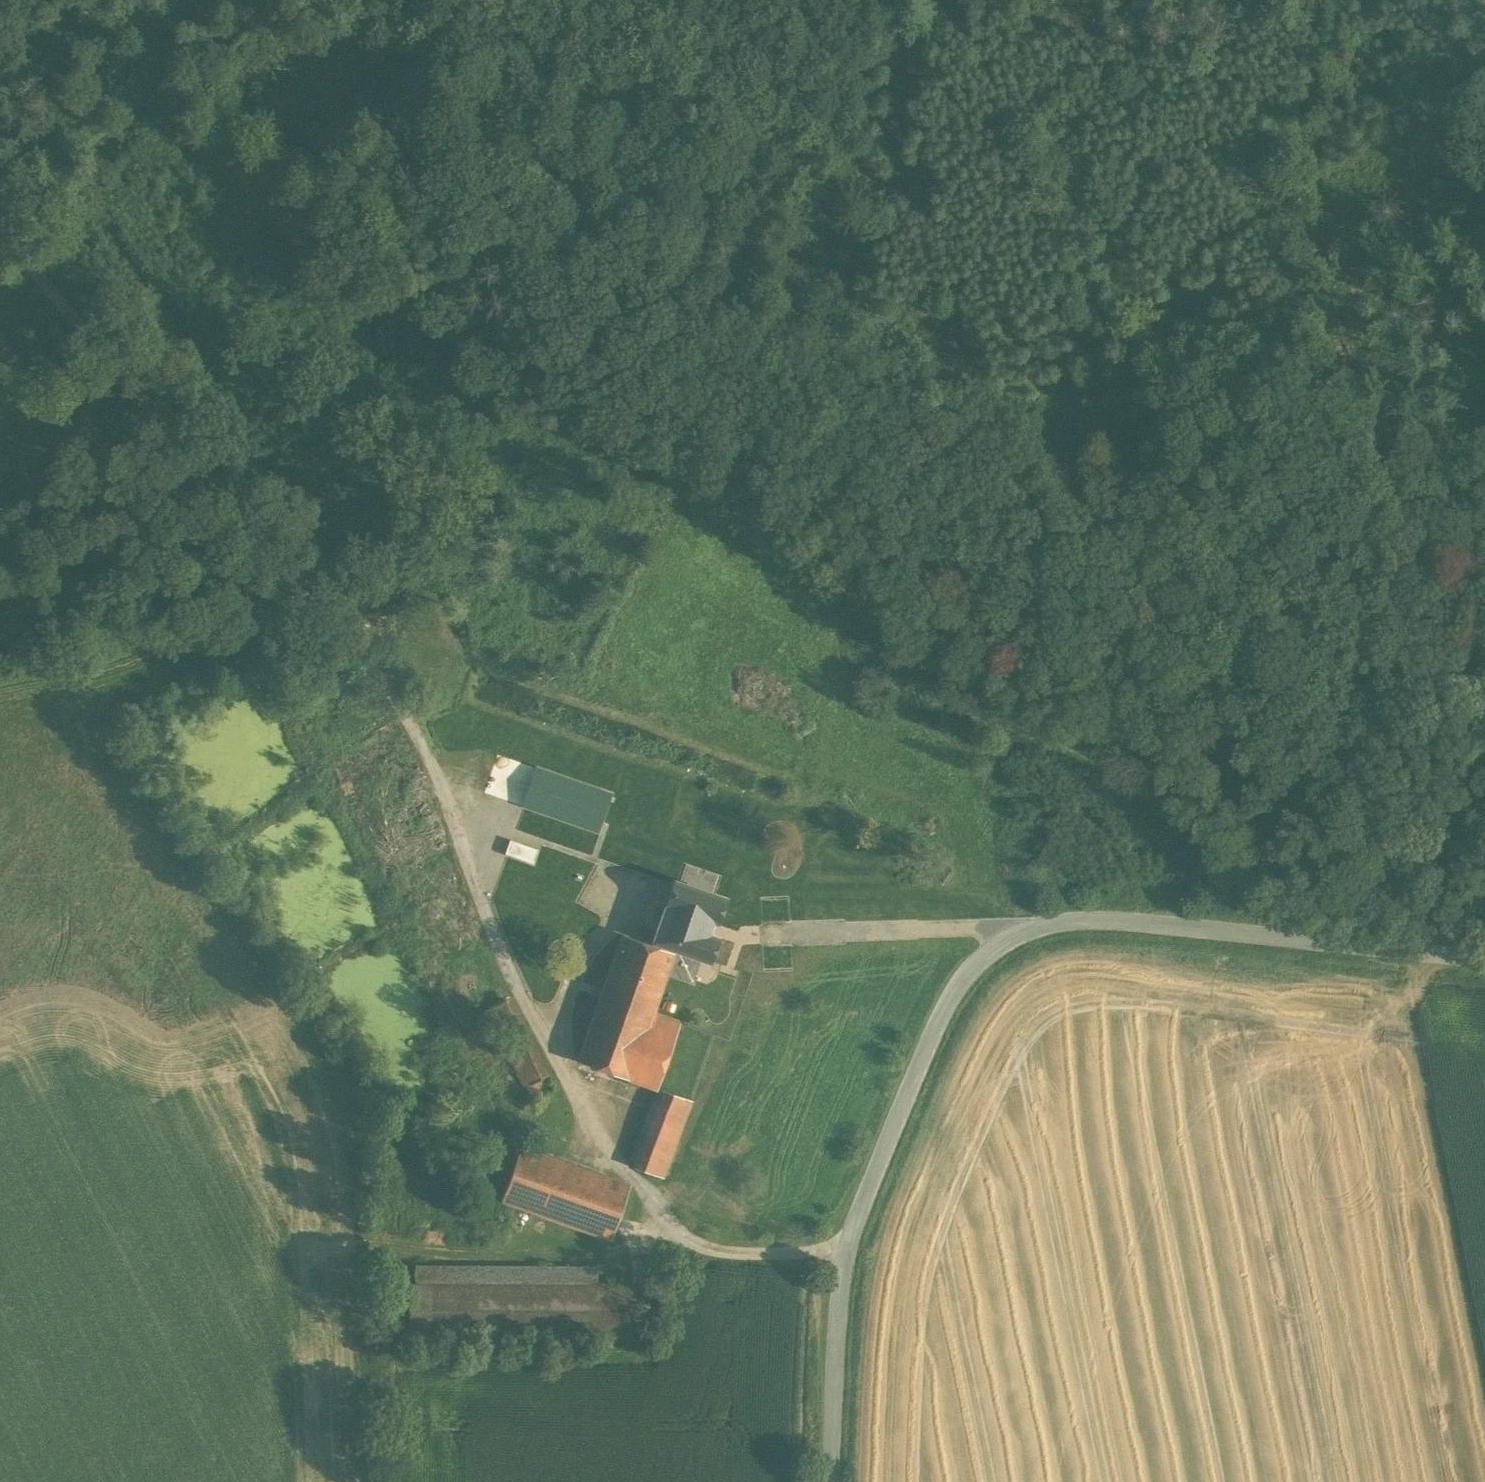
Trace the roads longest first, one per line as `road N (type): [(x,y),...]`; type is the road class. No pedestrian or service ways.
road 1 (unclassified): [(1484,955),(1117,915),(1027,921),(991,939),(959,971),(940,1006),(850,1241),(834,1481)]

